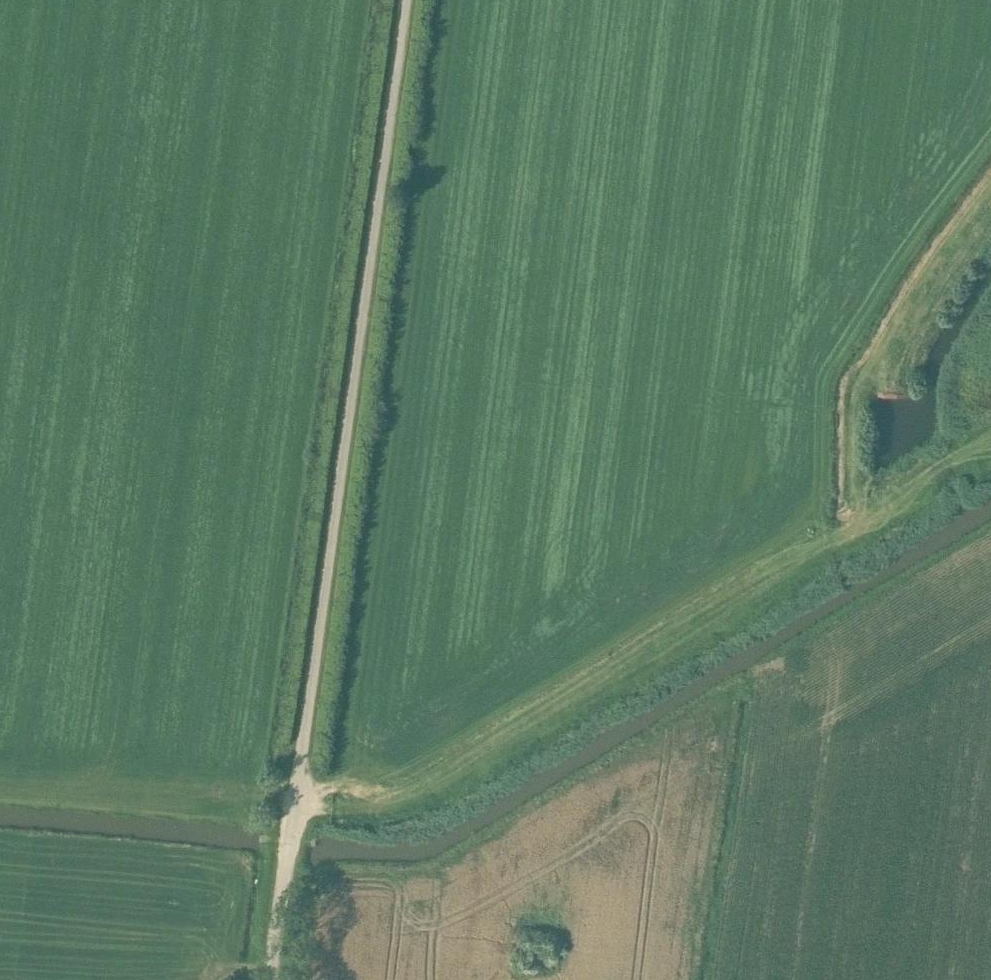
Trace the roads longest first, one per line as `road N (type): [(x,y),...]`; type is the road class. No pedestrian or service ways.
road 1 (unclassified): [(271,979),(404,0)]
road 2 (track): [(0,784),(249,794),(295,804)]

